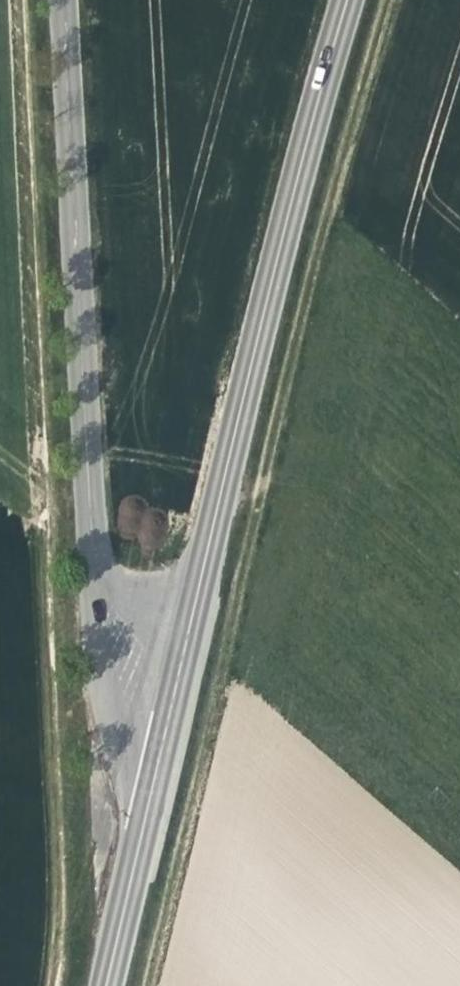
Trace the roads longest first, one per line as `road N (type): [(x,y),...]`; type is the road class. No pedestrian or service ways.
road 1 (track): [(385,0),(153,985)]
road 2 (track): [(17,0),(61,985)]
road 3 (secondary): [(189,626),(346,0)]
road 4 (unclassified): [(91,553),(61,0)]
road 5 (unclassified): [(91,553),(102,700),(151,788)]
road 6 (secondary): [(104,985),(151,788)]
road 7 (secondary): [(151,788),(189,626)]
road 8 (unclassified): [(189,626),(141,609),(112,588),(91,553)]

